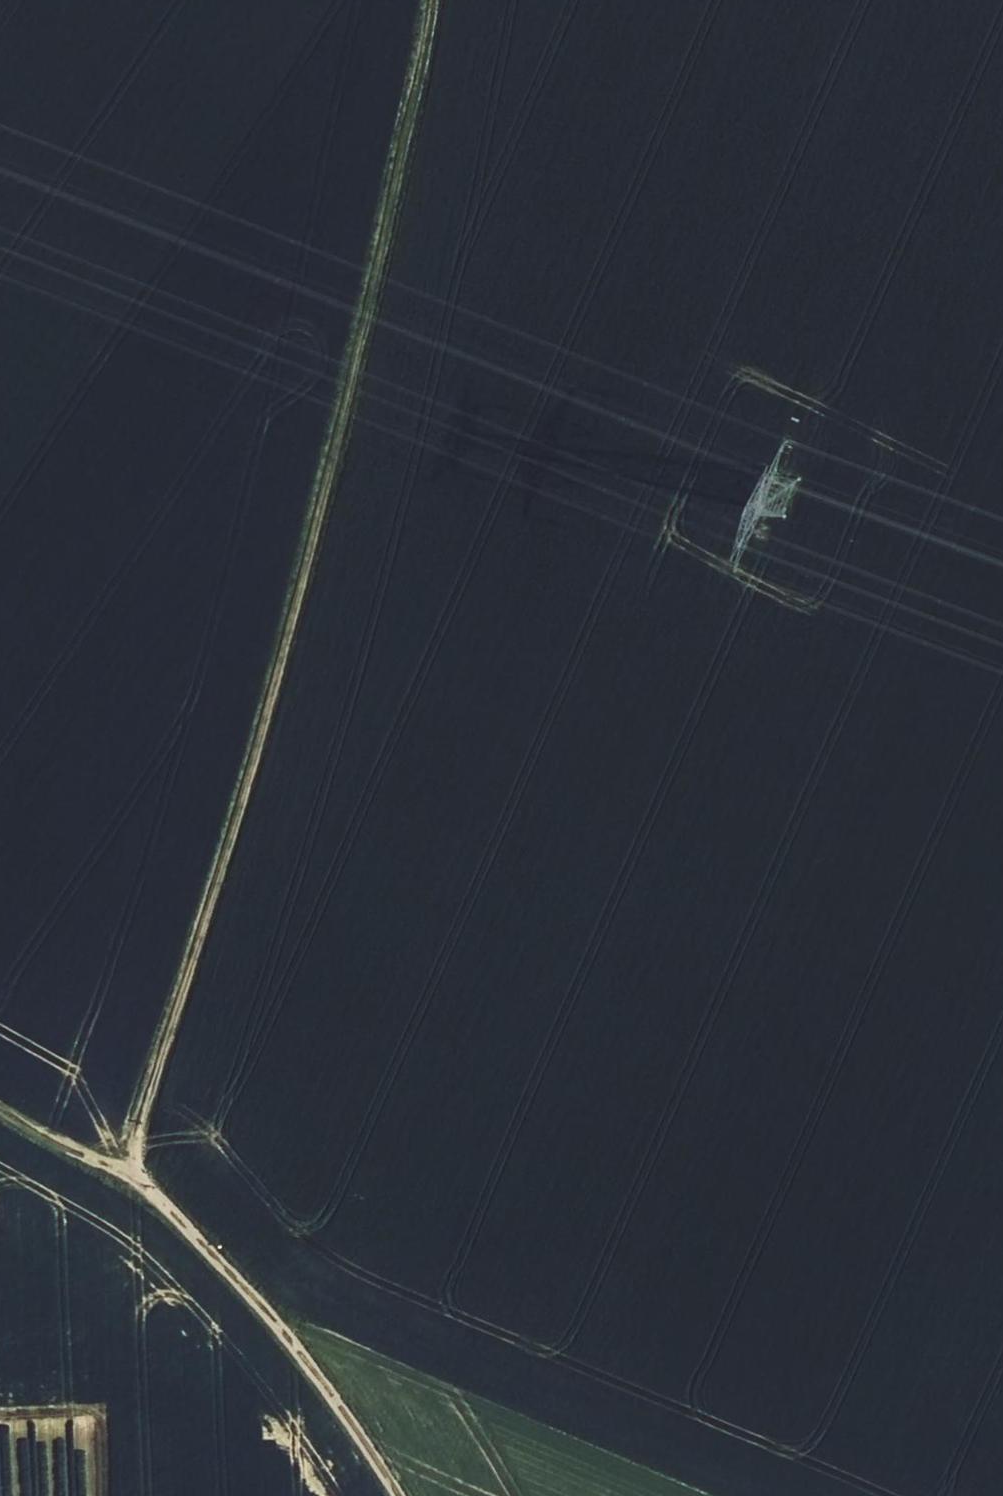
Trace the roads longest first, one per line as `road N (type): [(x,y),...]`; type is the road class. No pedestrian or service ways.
road 1 (track): [(397,1495),(257,1302),(138,1182),(136,1137),(264,746),(385,218),(425,0)]
road 2 (track): [(138,1182),(0,1105)]

